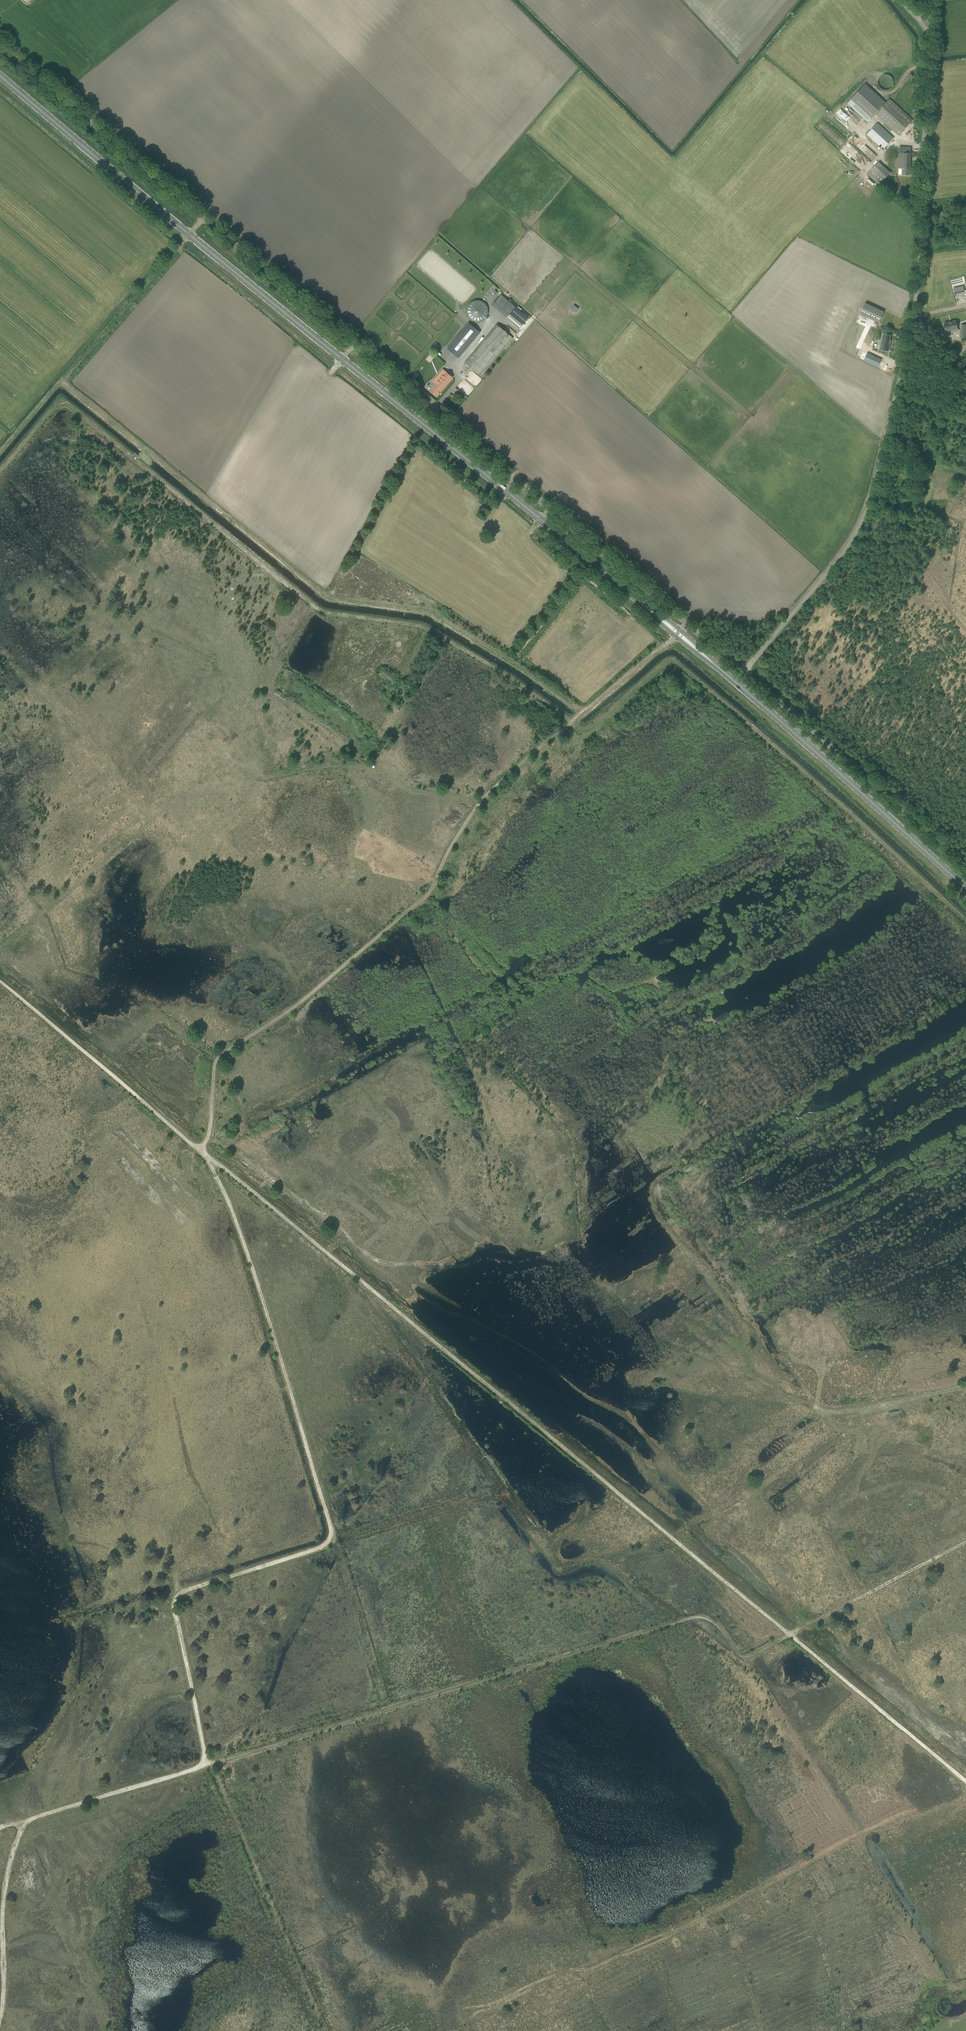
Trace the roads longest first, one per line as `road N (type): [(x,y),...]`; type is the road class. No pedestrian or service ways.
road 1 (track): [(965,921),(680,667),(663,666),(579,729),(423,627),(323,610),(70,406),(56,406),(0,471)]
road 2 (unclassified): [(686,623),(0,45)]
road 3 (primary): [(636,598),(0,75)]
road 4 (track): [(200,1150),(788,1634)]
road 5 (track): [(209,1157),(245,1246),(334,1535),(172,1593),(210,1764)]
road 6 (track): [(675,636),(488,791),(427,895),(306,998),(219,1057),(209,1134),(200,1150)]
road 7 (unclassified): [(743,672),(846,550),(869,500),(914,314),(932,0)]
road 8 (track): [(210,1764),(695,1617),(720,1627),(741,1656),(788,1634)]
road 9 (primary): [(965,888),(726,673)]
road 10 (unclassified): [(965,860),(743,672)]
road 11 (track): [(210,1764),(324,2030)]
road 12 (track): [(0,982),(200,1150)]
road 13 (track): [(788,1634),(965,1780)]
road 14 (track): [(771,1381),(829,1411),(965,1387)]
road 15 (track): [(210,1764),(17,1822)]
road 16 (track): [(788,1634),(965,1541)]
road 17 (track): [(0,2016),(2,1910),(17,1822)]

